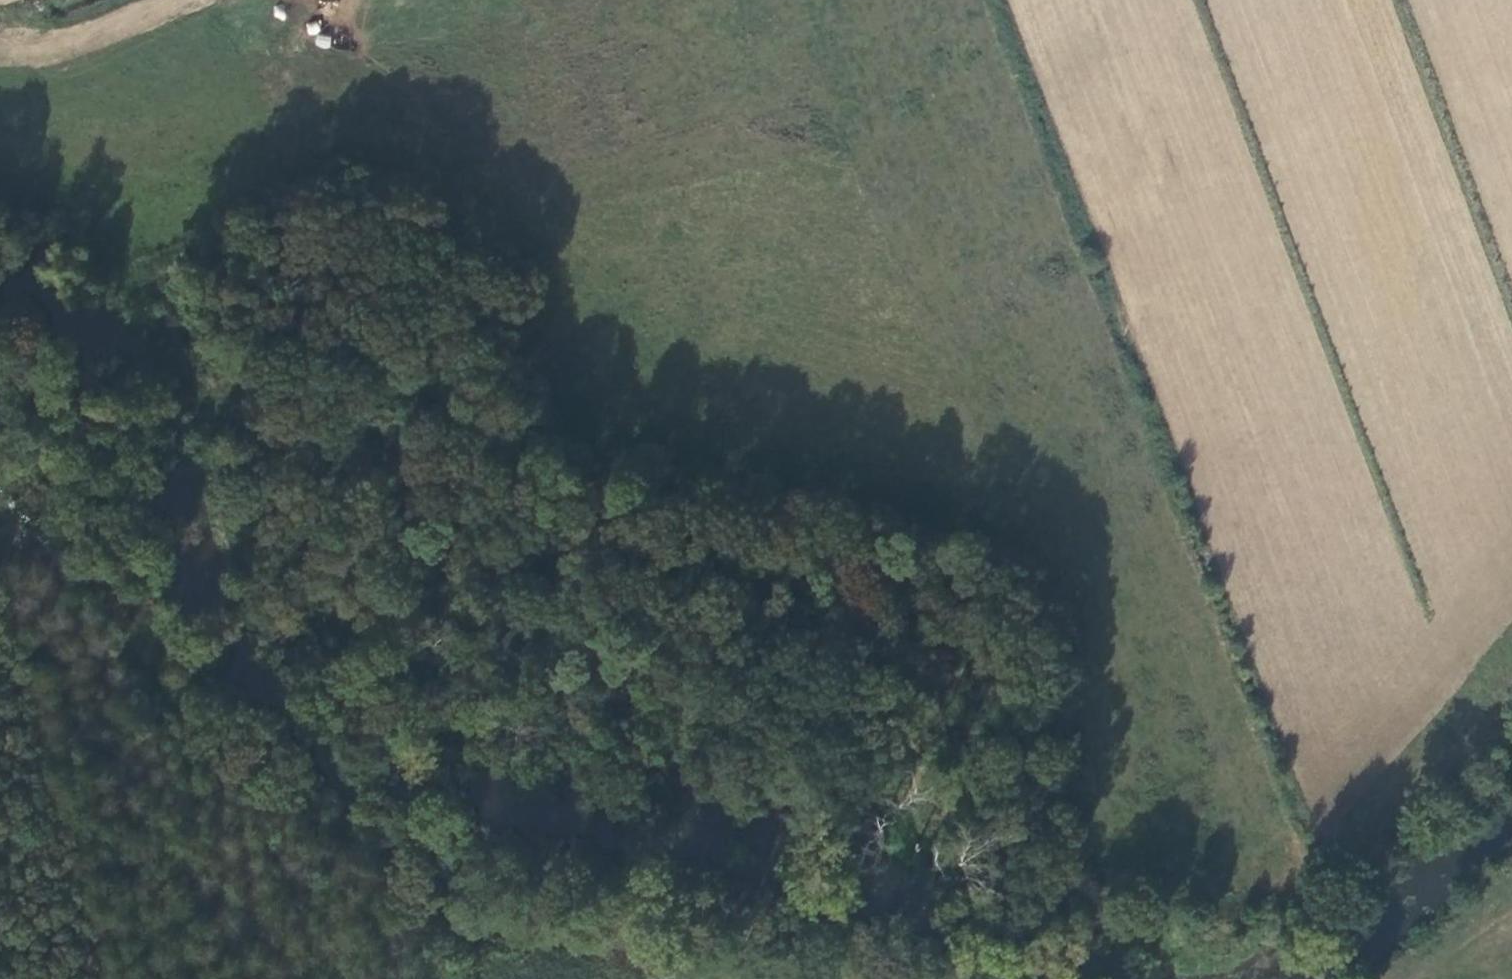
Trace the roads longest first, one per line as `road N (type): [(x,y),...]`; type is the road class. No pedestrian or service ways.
road 1 (track): [(0,550),(55,691),(165,813),(367,941),(459,978)]

